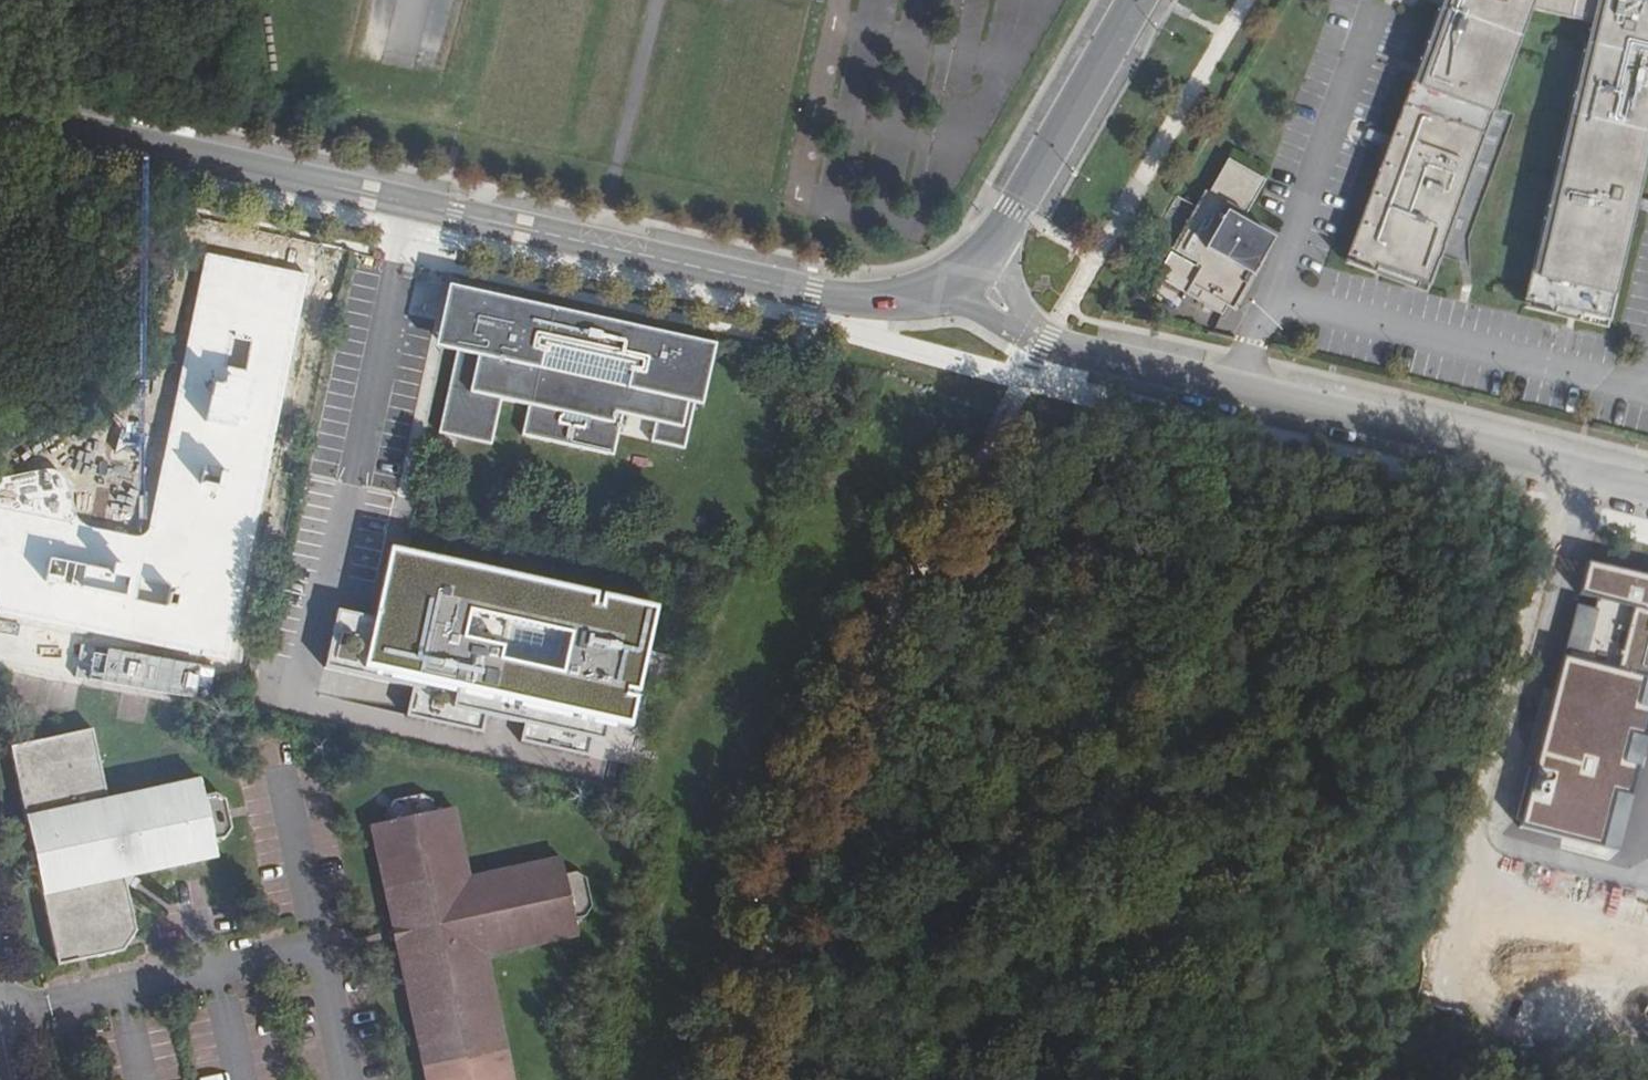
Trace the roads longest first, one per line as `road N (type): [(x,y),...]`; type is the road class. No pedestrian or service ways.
road 1 (unclassified): [(0,113),(813,293),(887,299),(923,293),(962,271)]
road 2 (unclassified): [(962,271),(1019,324),(1066,349),(1647,491)]
road 3 (unclassified): [(962,271),(1015,210),(1137,0)]

